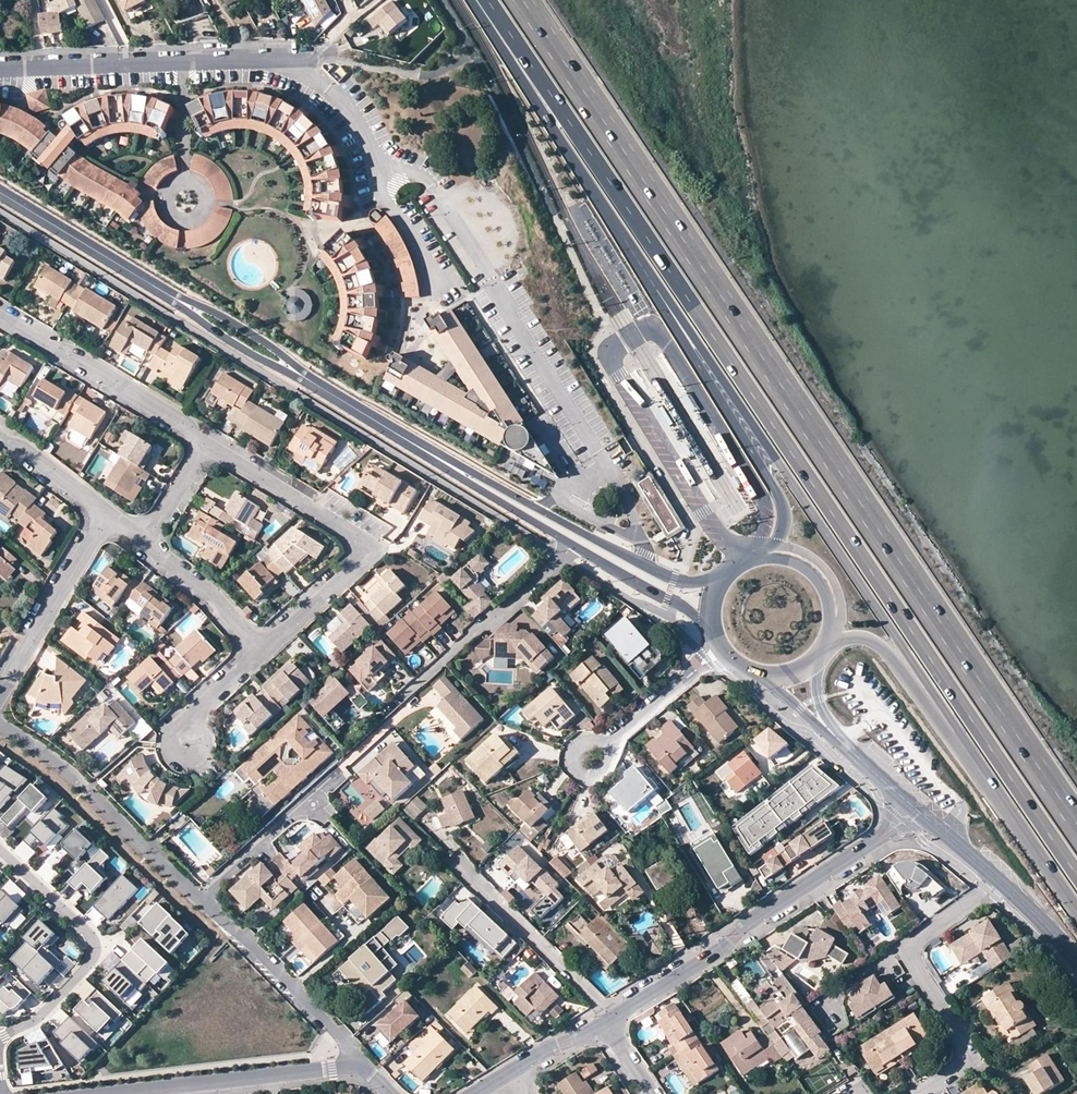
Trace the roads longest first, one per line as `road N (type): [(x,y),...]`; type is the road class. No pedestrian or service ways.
road 1 (trunk): [(486,0),(1076,873)]
road 2 (trunk): [(1076,822),(525,0)]
road 3 (primary): [(637,254),(1015,820)]
road 4 (secondary): [(0,192),(449,465)]
road 5 (residential): [(613,1016),(721,950),(752,919),(916,808)]
road 6 (primary): [(637,254),(782,497),(786,519),(776,549)]
road 7 (residential): [(261,652),(355,565),(361,544),(347,526),(208,443)]
road 8 (primary): [(472,0),(637,254)]
road 9 (secondary): [(722,575),(675,579),(449,465)]
road 10 (residential): [(917,1093),(964,1059),(910,951),(998,878)]
road 11 (residential): [(0,68),(282,62)]
road 12 (residential): [(0,849),(88,932),(92,951),(87,968),(36,1020),(0,1039)]
road 13 (primary): [(832,639),(866,637),(888,653),(1015,820)]
road 14 (residential): [(208,443),(0,315)]
road 15 (residential): [(355,1067),(333,1027),(211,910),(210,898)]
road 16 (residential): [(404,694),(573,545)]
road 17 (residential): [(458,864),(613,1016)]
road 18 (residential): [(0,698),(105,516)]
road 19 (residential): [(161,1089),(355,1067)]
road 20 (residential): [(332,776),(315,803),(291,813),(210,898)]
road 21 (residential): [(379,158),(433,187),(490,279)]
road 22 (residential): [(141,538),(214,598),(261,652)]
road 23 (secondary): [(573,545),(713,631)]
road 24 (residential): [(721,647),(608,748)]
road 25 (secondary): [(449,465),(573,545)]
road 26 (residential): [(379,158),(385,198),(437,288)]
road 27 (residential): [(282,62),(349,106),(379,158)]
road 28 (residential): [(0,436),(105,516)]
road 29 (primary): [(832,639),(832,586),(809,559),(776,549)]

